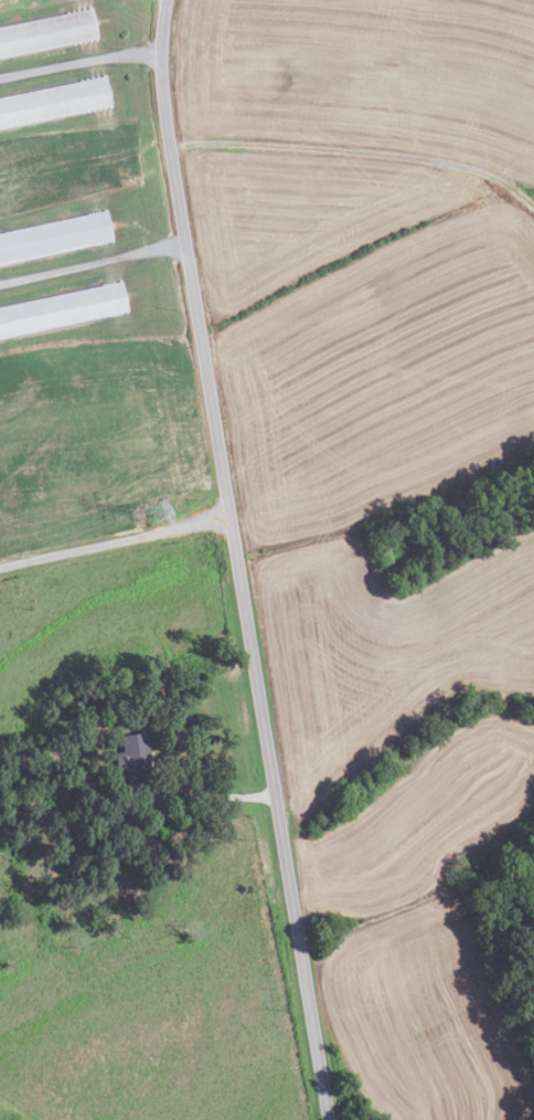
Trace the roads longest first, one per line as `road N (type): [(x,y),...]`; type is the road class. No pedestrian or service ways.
road 1 (residential): [(331,1119),(169,146),(160,71),(168,0)]

